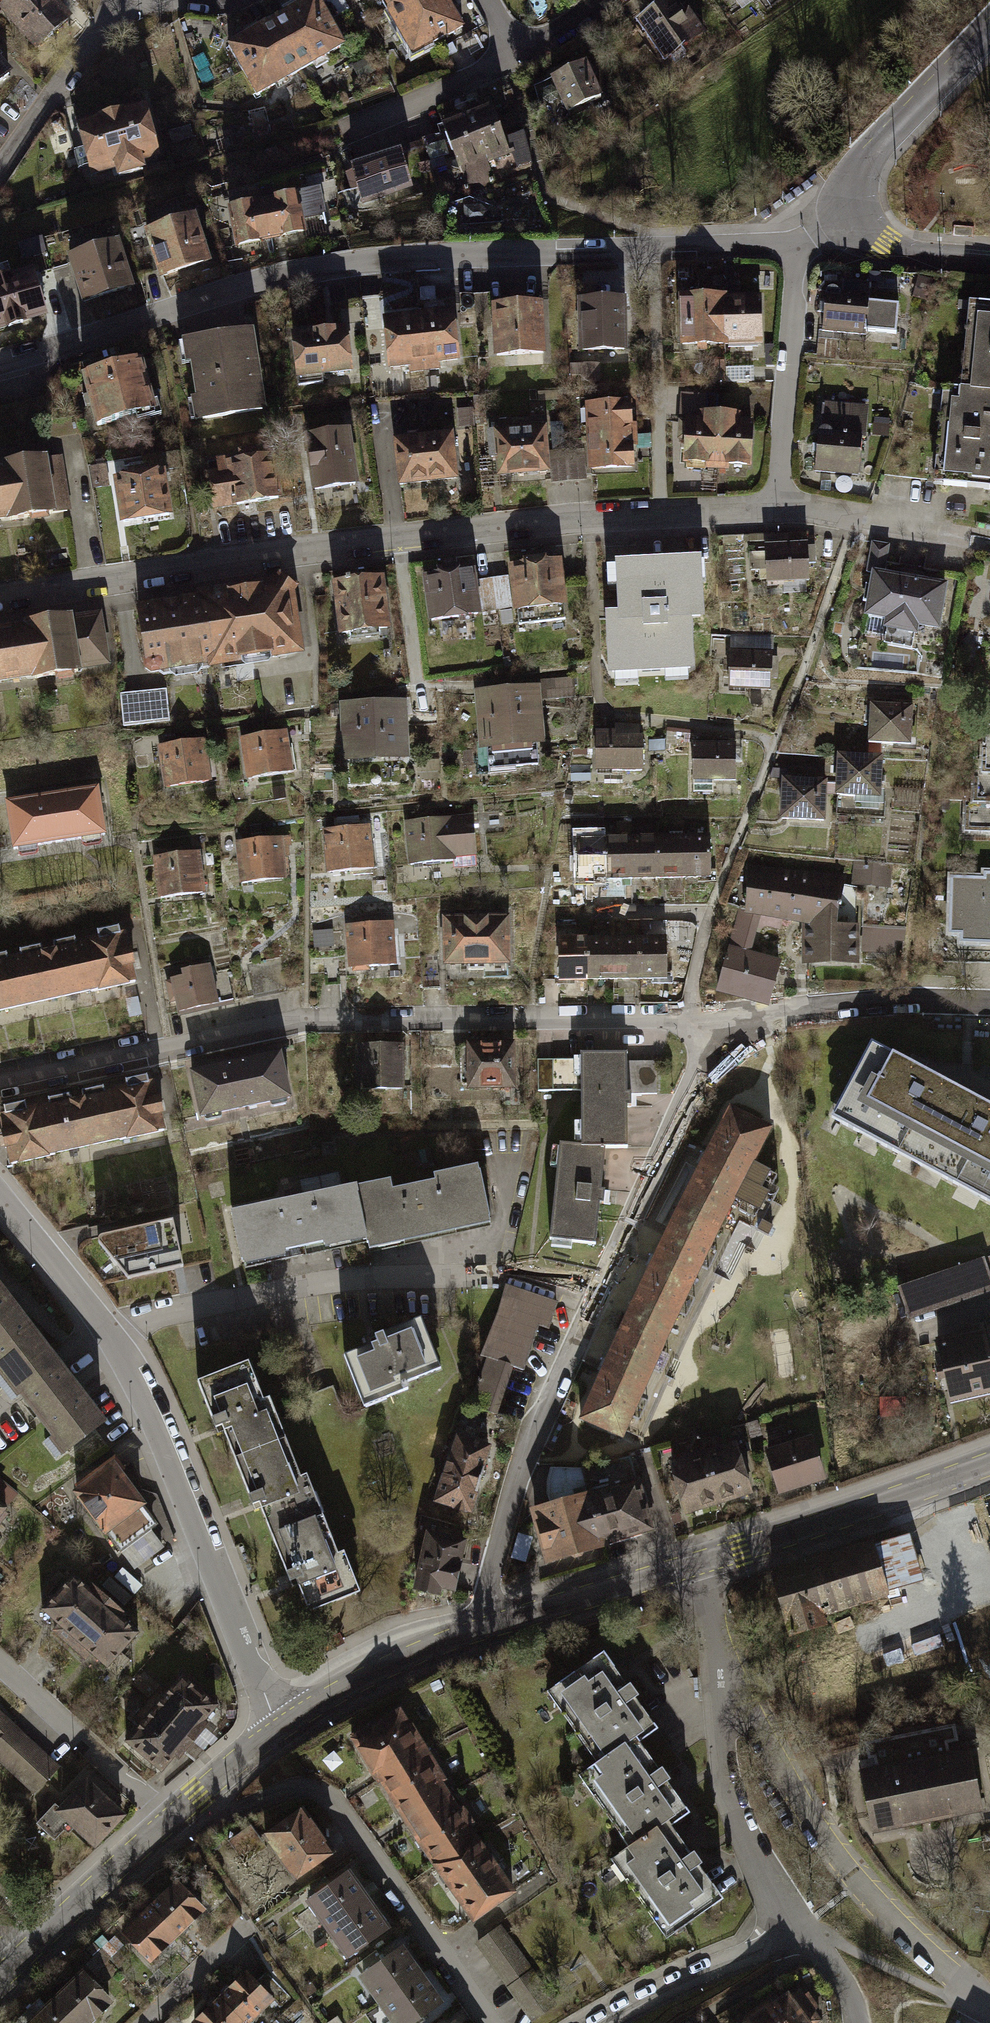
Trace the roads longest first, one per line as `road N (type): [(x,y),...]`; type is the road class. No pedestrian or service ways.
road 1 (residential): [(806,249),(350,265),(0,363)]
road 2 (residential): [(0,603),(397,541),(783,509)]
road 3 (residential): [(0,1089),(285,1009),(701,1021)]
road 4 (residential): [(601,1292),(500,1273),(374,1279),(171,1317),(116,1344)]
road 5 (residential): [(989,2004),(871,1901),(806,1813),(723,1659)]
road 6 (residential): [(280,1727),(116,1344)]
road 7 (residential): [(601,1292),(548,1390),(485,1593),(486,1624)]
road 8 (tertiary): [(695,1565),(989,1459)]
road 9 (residential): [(701,1021),(698,1057),(601,1292)]
road 10 (residential): [(989,1003),(701,1021)]
road 11 (residential): [(794,1924),(735,1820),(720,1738),(723,1659)]
road 12 (residential): [(783,509),(806,249)]
road 13 (tertiary): [(0,1982),(170,1821)]
road 14 (residential): [(851,213),(851,189),(989,31)]
road 15 (tertiary): [(280,1727),(376,1668),(486,1624)]
road 16 (residential): [(170,1821),(0,1665)]
road 17 (tertiary): [(486,1624),(695,1565)]
road 18 (residential): [(605,2022),(794,1924)]
road 19 (residential): [(0,170),(115,0)]
road 20 (residential): [(518,60),(342,135)]
road 21 (residential): [(116,1344),(0,1197)]
road 22 (residential): [(783,509),(950,537)]
road 23 (residential): [(989,258),(883,247),(851,213)]
road 24 (tertiary): [(170,1821),(280,1727)]
road 25 (residential): [(116,1344),(0,1417)]
road 26 (residential): [(145,2022),(238,1935)]

